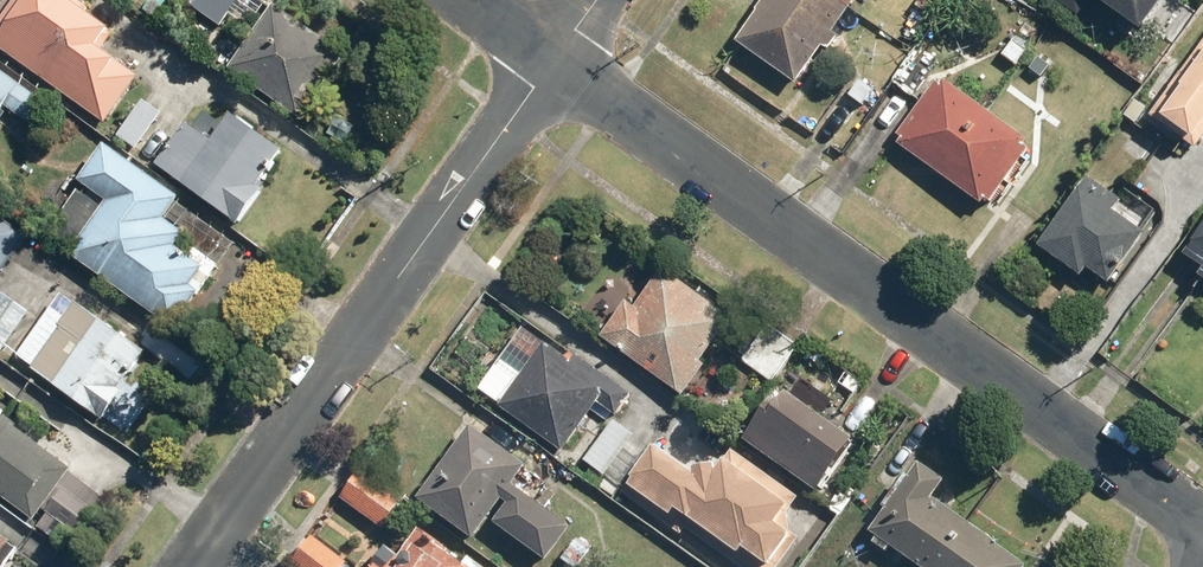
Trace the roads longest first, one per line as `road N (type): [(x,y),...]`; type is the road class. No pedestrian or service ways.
road 1 (residential): [(557,59),(1202,530)]
road 2 (residential): [(557,59),(195,566)]

